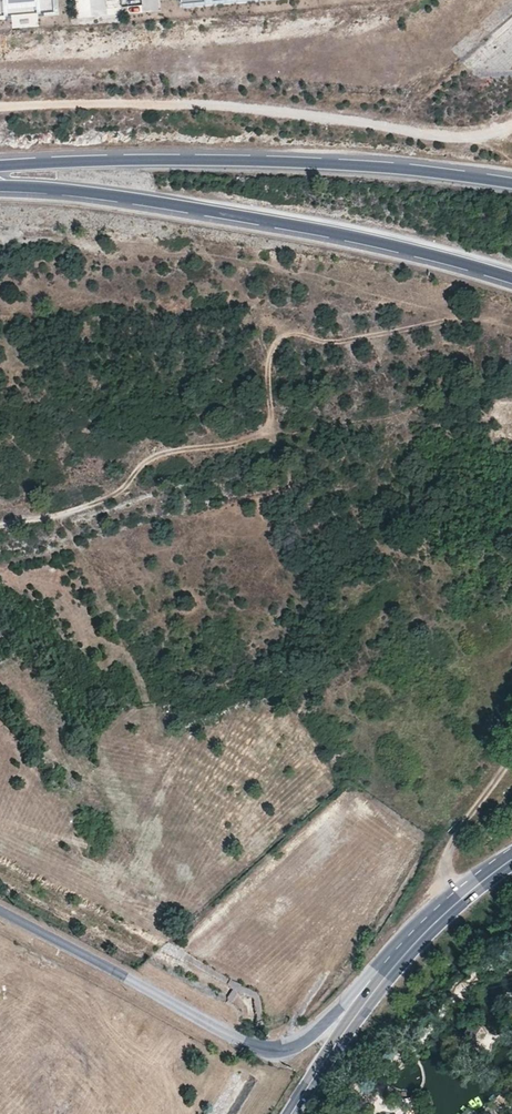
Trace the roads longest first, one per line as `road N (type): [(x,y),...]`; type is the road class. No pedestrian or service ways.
road 1 (track): [(0,524),(105,499),(151,455),(263,431),(270,351),(287,337),(304,332),(333,342),(462,321)]
road 2 (primary): [(0,183),(289,223),(511,277)]
road 3 (track): [(0,113),(52,106),(290,113),(491,134),(511,123)]
road 4 (primary): [(511,187),(322,164),(0,169)]
road 5 (primary): [(291,1113),(406,954),(461,898),(511,863)]

